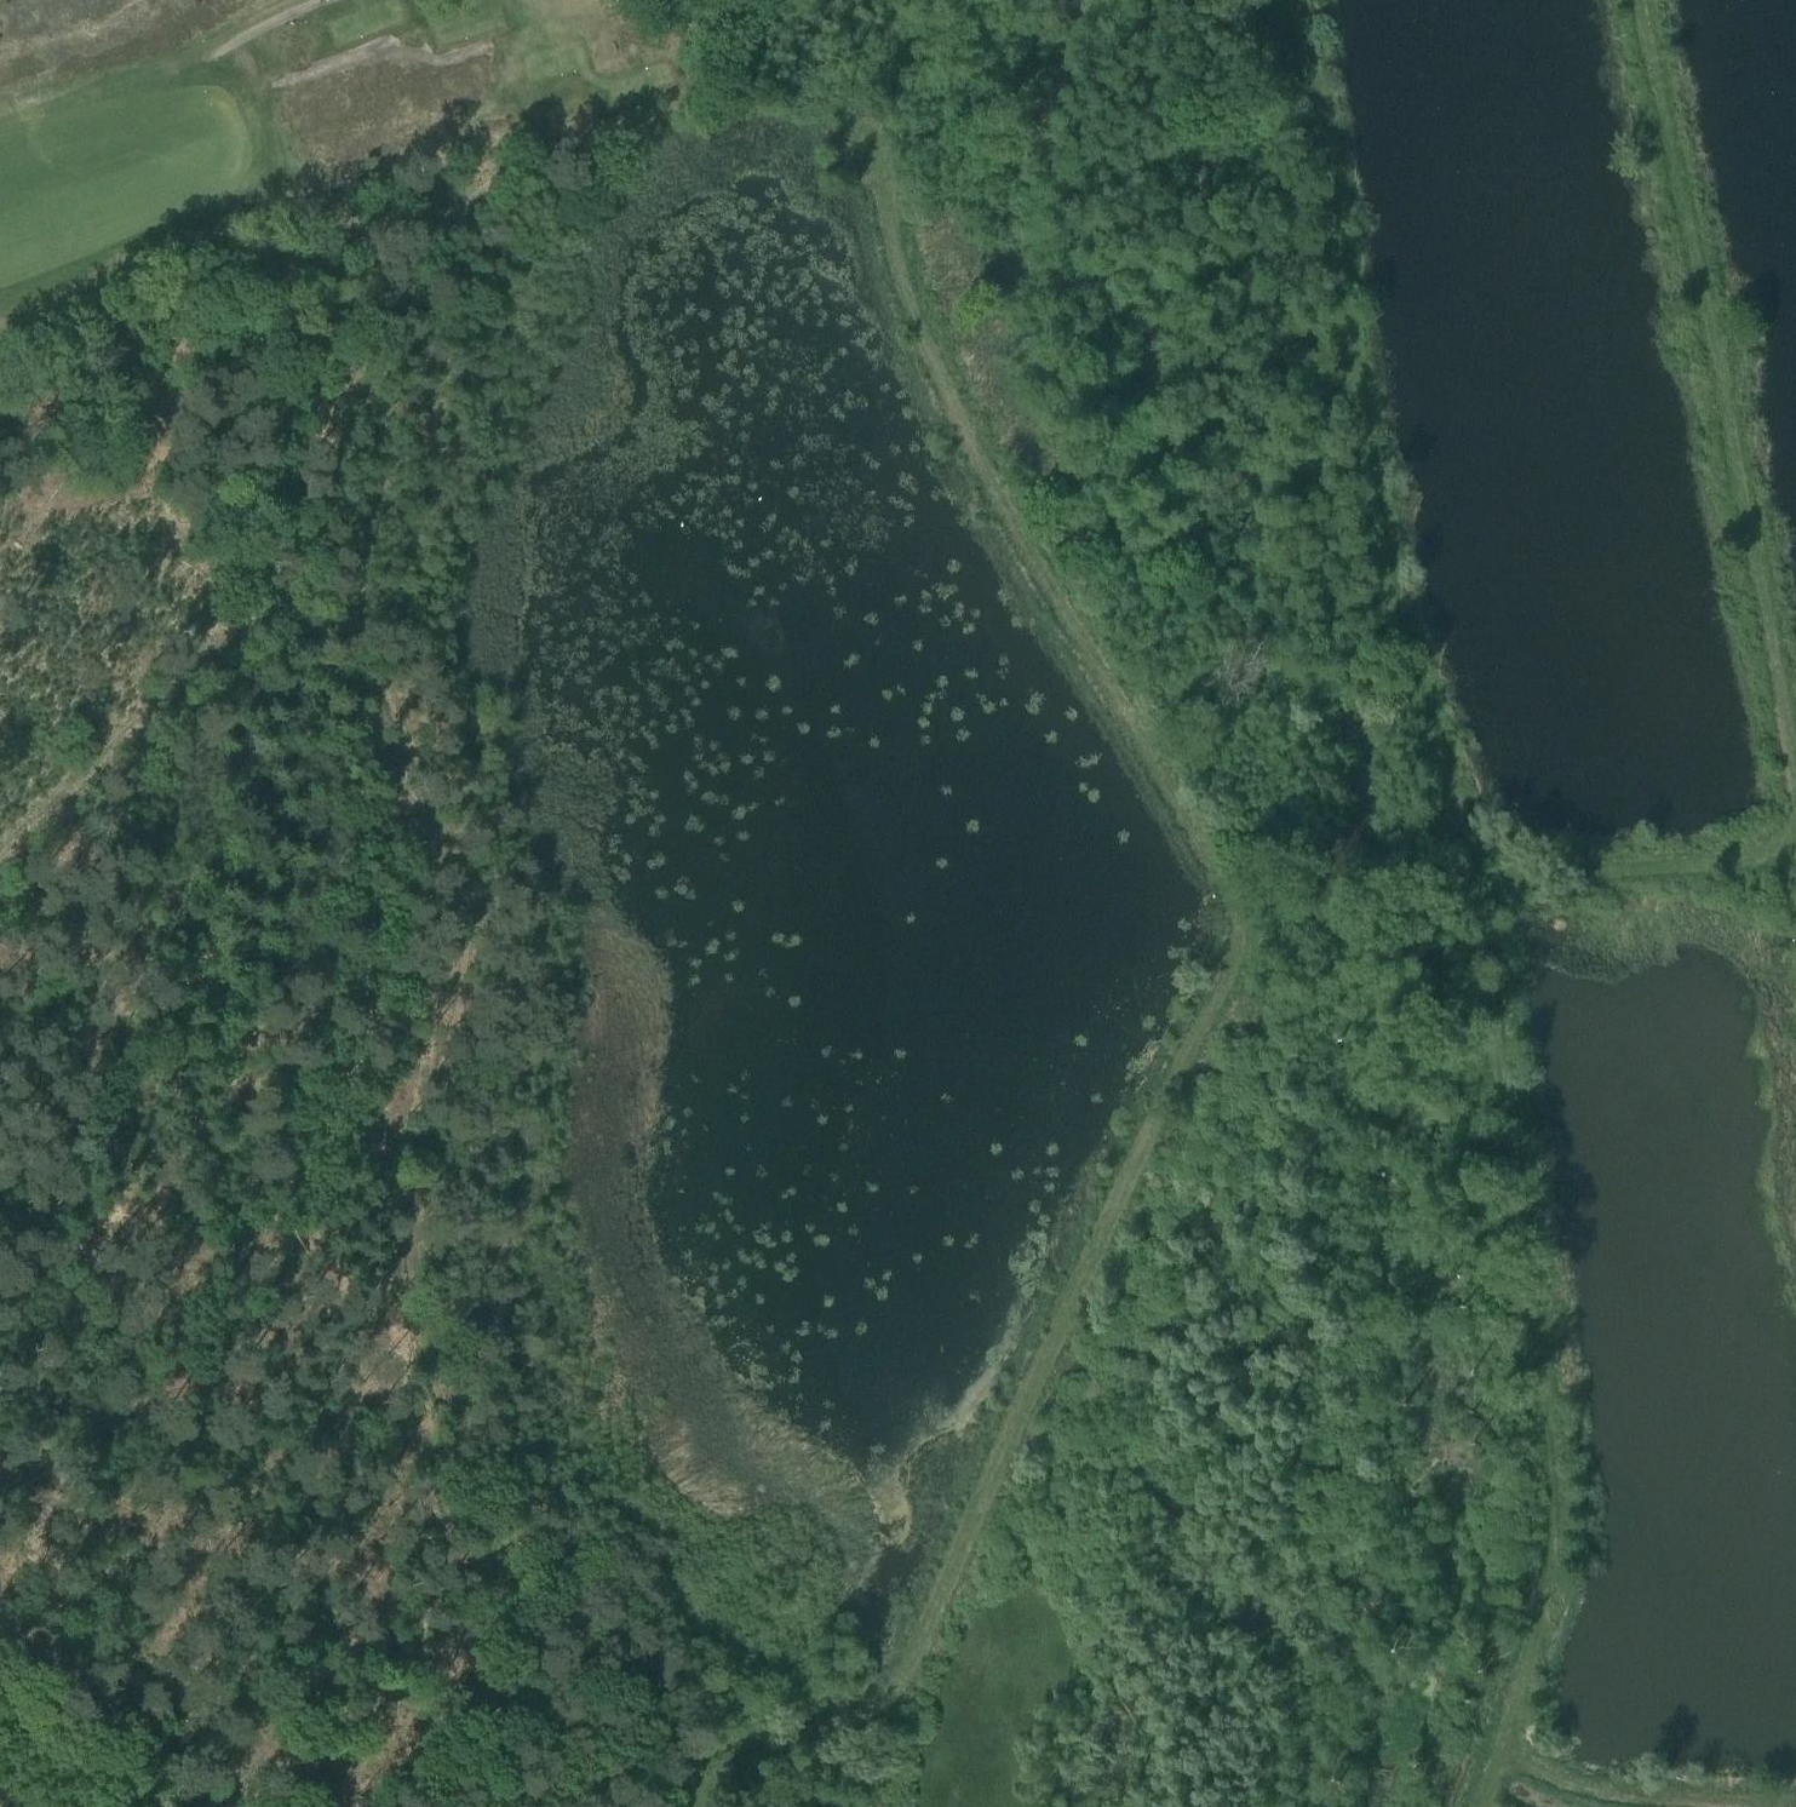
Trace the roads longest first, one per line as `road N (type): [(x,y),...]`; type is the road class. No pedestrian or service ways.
road 1 (track): [(1629,0),(1795,781)]

